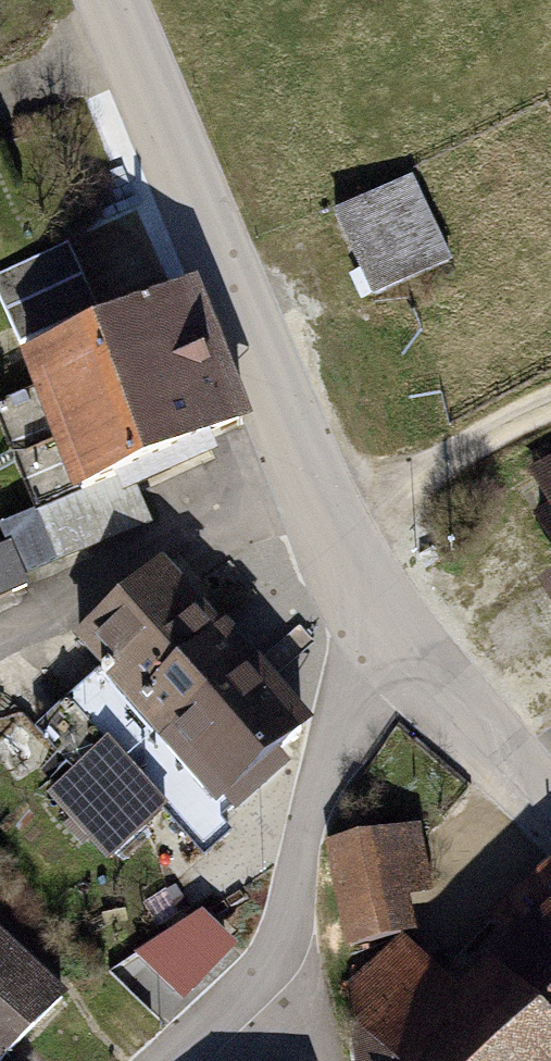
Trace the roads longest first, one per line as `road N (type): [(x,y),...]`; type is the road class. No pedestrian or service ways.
road 1 (residential): [(110,0),(369,629)]
road 2 (residential): [(183,1060),(267,977),(369,629)]
road 3 (track): [(329,542),(482,440),(550,407)]
road 4 (residential): [(369,629),(550,807)]

